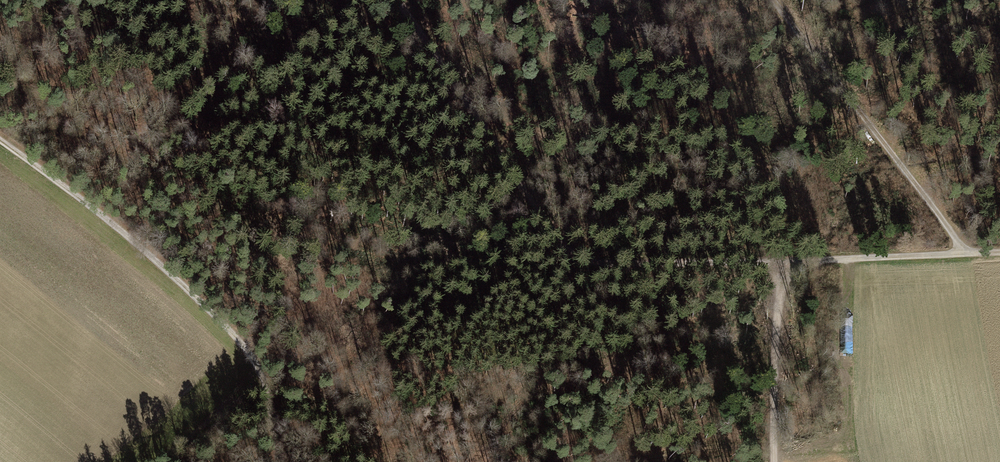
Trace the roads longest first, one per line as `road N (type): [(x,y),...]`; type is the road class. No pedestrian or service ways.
road 1 (track): [(399,0),(522,192),(572,253),(596,261),(779,263)]
road 2 (track): [(283,461),(258,368),(177,278),(0,143)]
road 3 (track): [(781,0),(963,254)]
road 4 (track): [(999,252),(779,263)]
road 5 (track): [(779,263),(772,461)]
road 6 (track): [(159,461),(258,368)]

